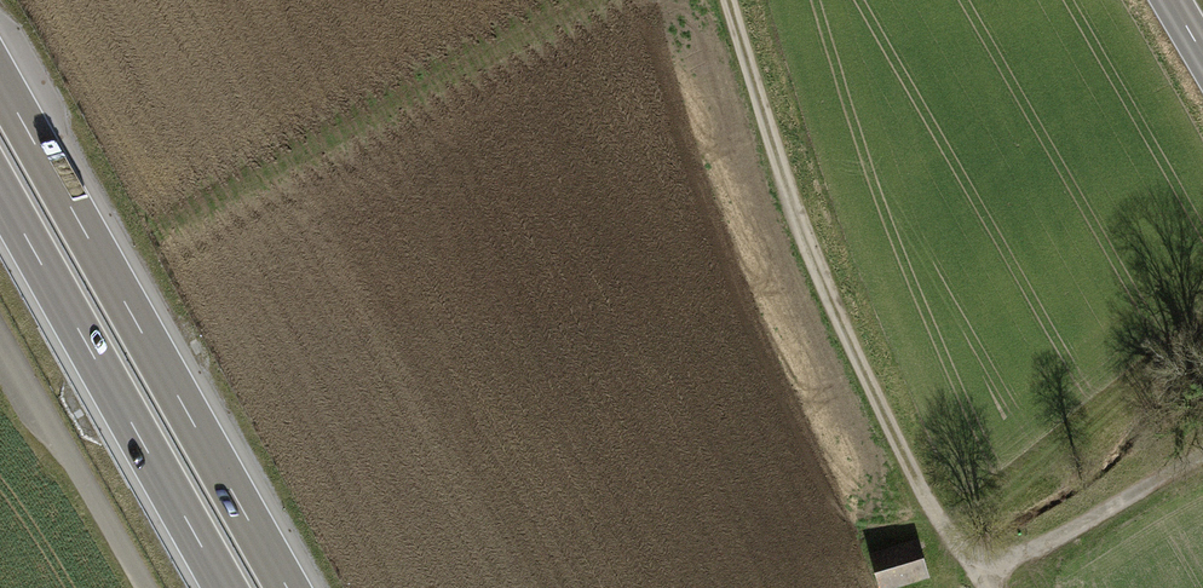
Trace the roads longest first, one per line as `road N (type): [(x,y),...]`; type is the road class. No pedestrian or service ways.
road 1 (track): [(726,0),(802,229),(923,496),(977,580),(1202,454)]
road 2 (motorway): [(289,587),(0,78)]
road 3 (track): [(602,0),(173,227)]
road 4 (motorway): [(0,193),(225,587)]
road 5 (track): [(960,546),(1019,476),(1202,345)]

